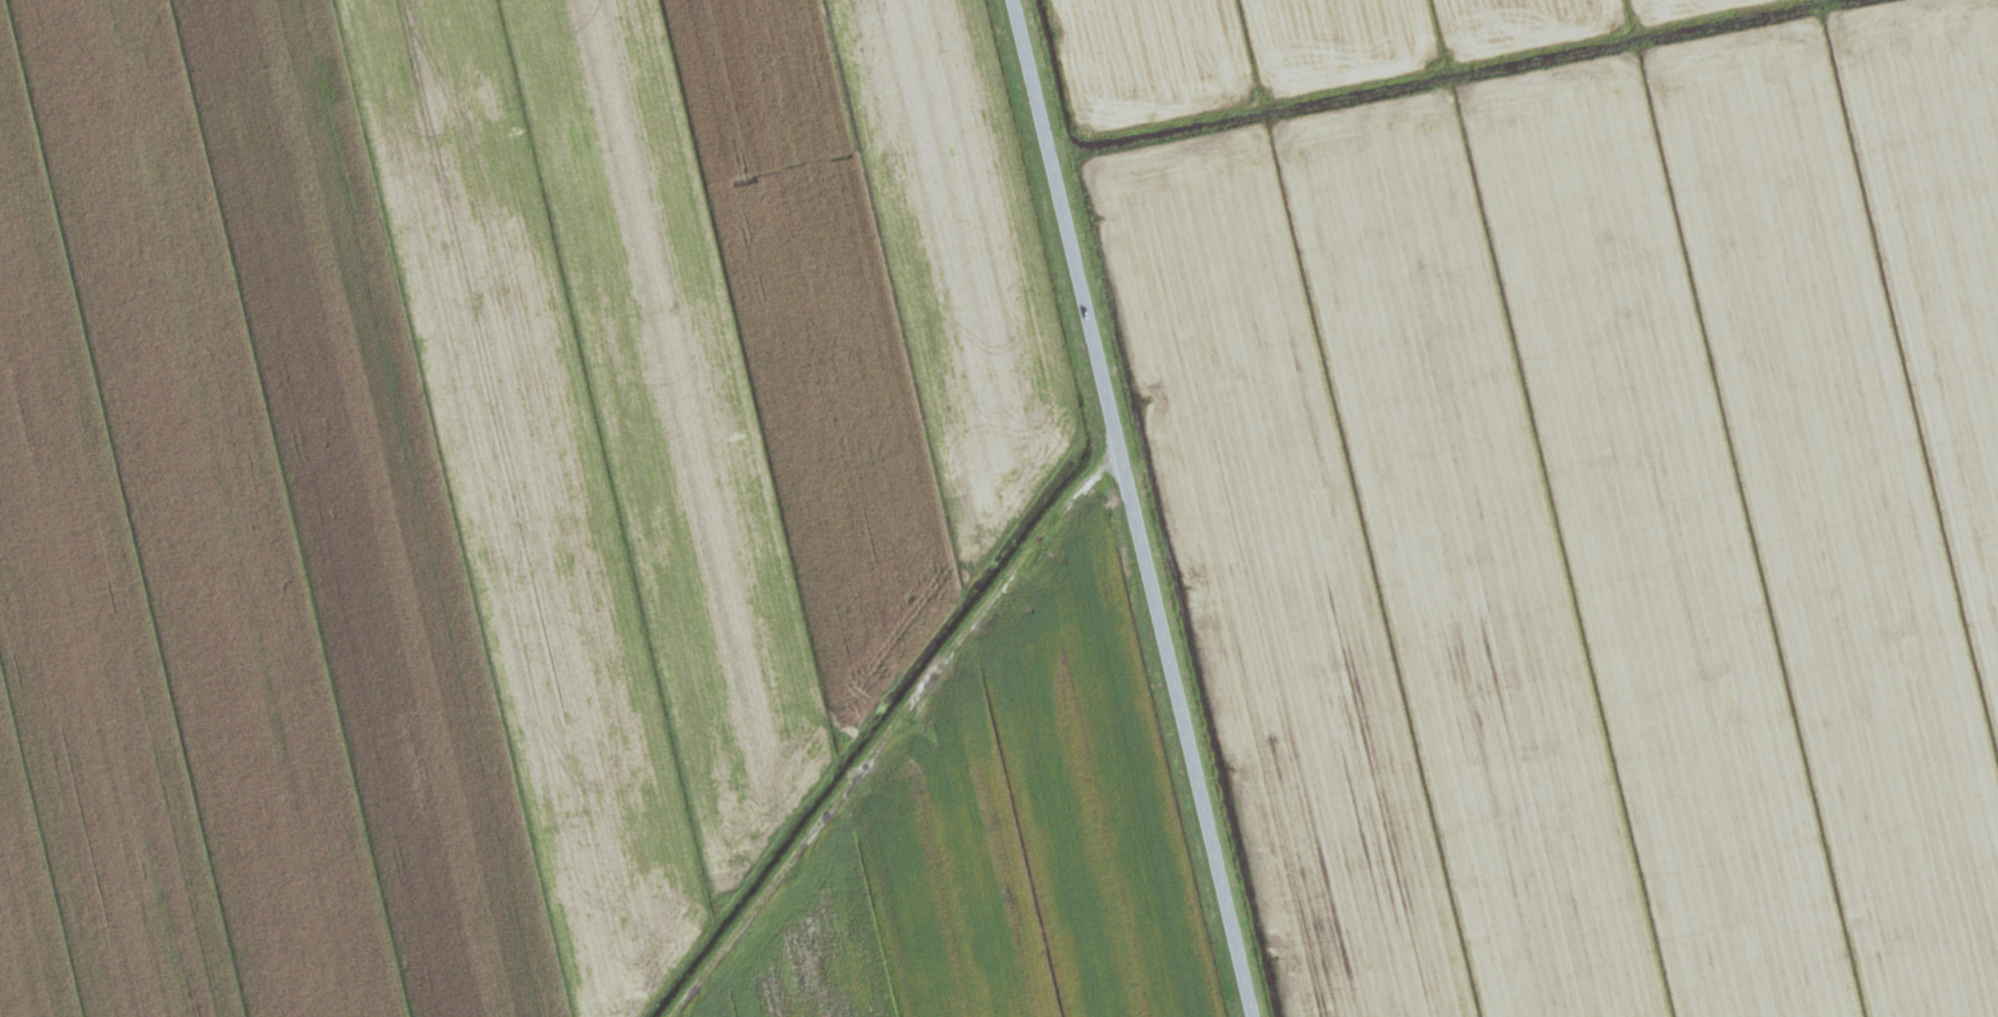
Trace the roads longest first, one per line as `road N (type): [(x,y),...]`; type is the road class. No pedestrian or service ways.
road 1 (secondary): [(1247,1016),(1009,0)]
road 2 (track): [(1117,455),(1086,477),(668,1016)]

